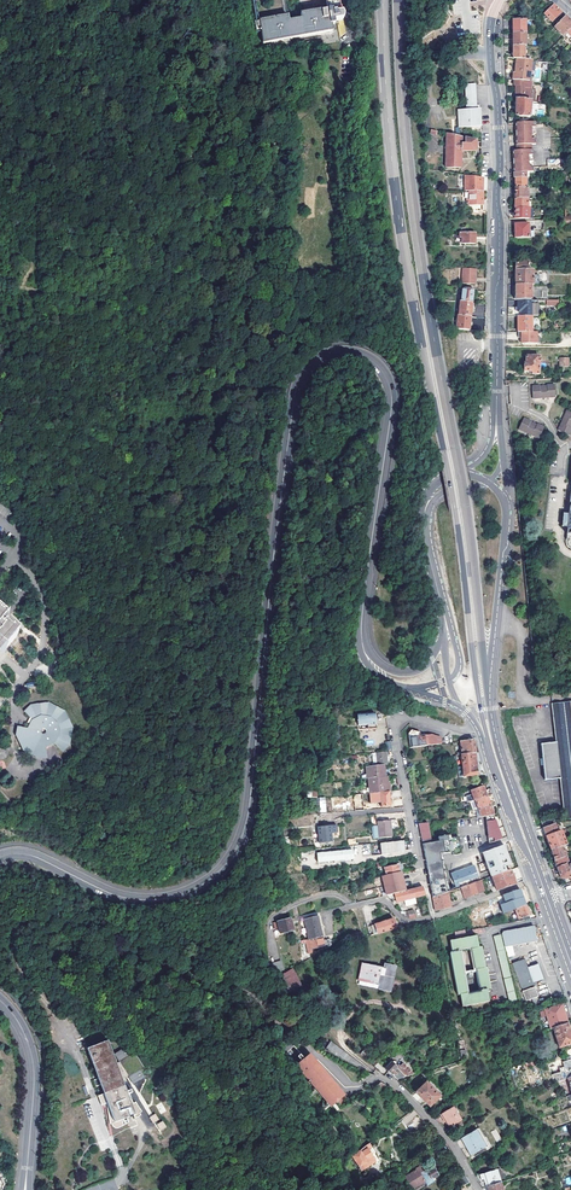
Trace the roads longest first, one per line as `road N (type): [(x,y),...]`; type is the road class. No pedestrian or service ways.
road 1 (tertiary): [(365,588),(392,392),(375,363),(333,352),(303,371),(296,392),(253,781),(233,853),(200,885),(147,899),(103,890),(29,854),(0,856)]
road 2 (motorway): [(382,0),(396,195),(454,509),(478,696)]
road 3 (motorway): [(488,694),(469,527),(411,189),(398,0)]
road 4 (tertiary): [(493,11),(497,390)]
road 5 (residential): [(433,917),(395,725),(411,717),(480,731)]
road 6 (tertiary): [(0,1001),(21,1027),(33,1065),(26,1189)]
road 7 (tertiary): [(488,694),(505,499)]
road 8 (residential): [(479,1189),(453,1146),(380,1077)]
road 9 (residential): [(328,931),(332,912),(377,901),(408,923),(433,917)]

